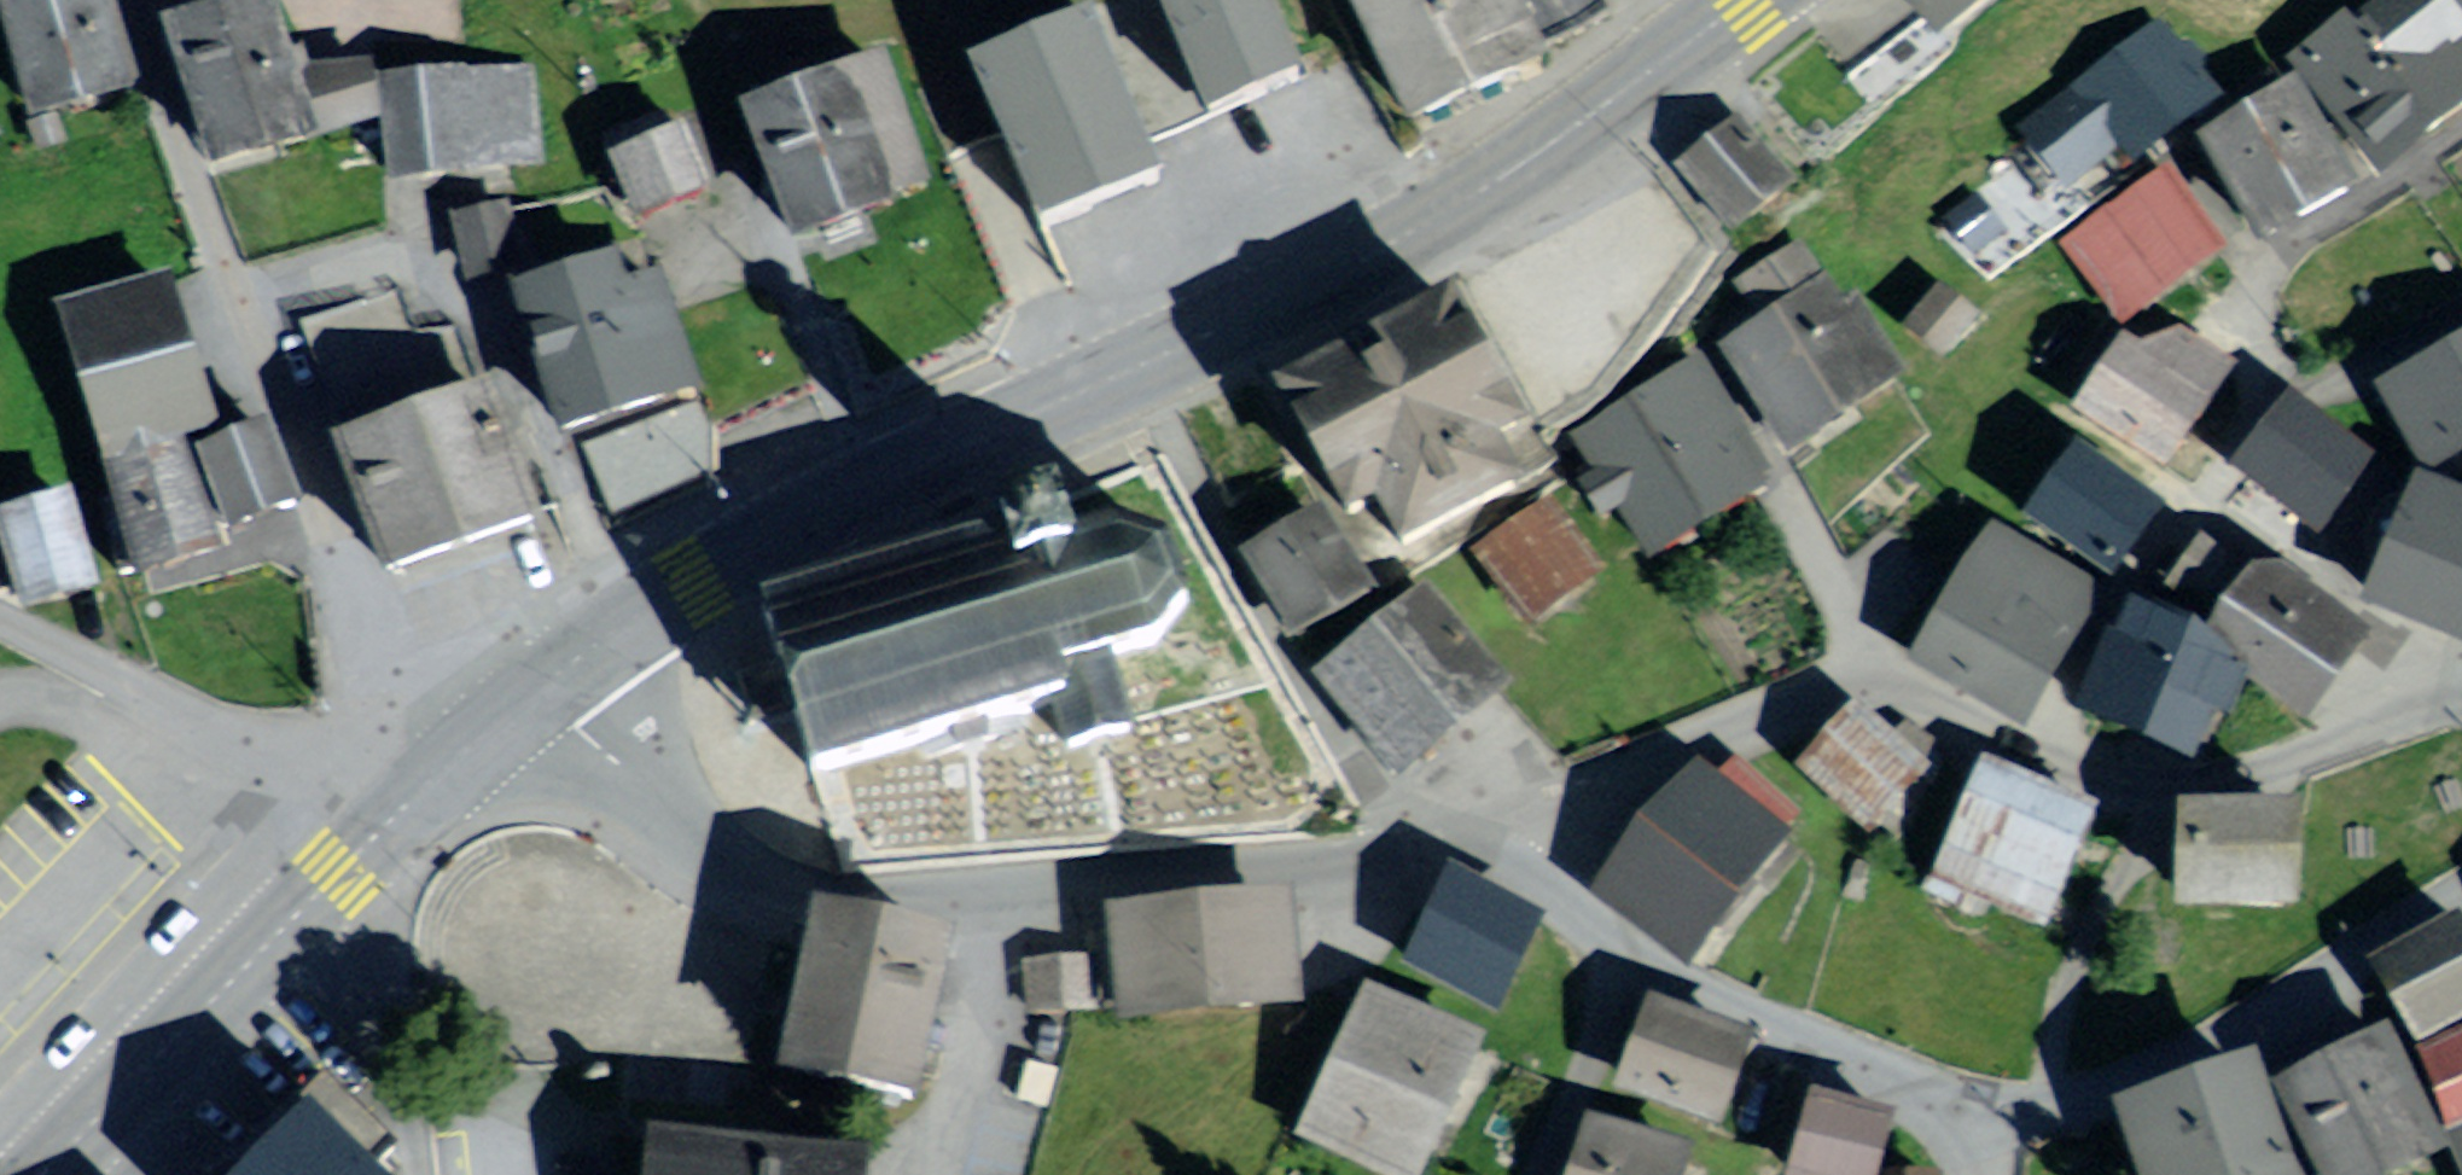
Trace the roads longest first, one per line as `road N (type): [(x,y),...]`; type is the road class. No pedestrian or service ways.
road 1 (primary): [(1751,0),(1487,192),(1340,273),(767,540),(635,618),(543,686)]
road 2 (residential): [(2461,699),(2228,782),(2144,788),(2032,745),(1878,668),(1823,677),(1439,835)]
road 3 (residential): [(543,686),(674,830),(742,868),(875,891),(1439,835)]
road 4 (residential): [(138,0),(387,699),(441,774)]
road 5 (residential): [(1439,835),(1518,859),(1594,914),(1630,951),(1806,1037),(1983,1107)]
road 6 (residential): [(1983,1107),(2055,1103),(2220,1038),(2461,890)]
road 7 (primary): [(382,831),(41,1174)]
road 8 (residential): [(0,610),(208,728),(290,759),(382,831)]
road 9 (primary): [(543,686),(441,774)]

